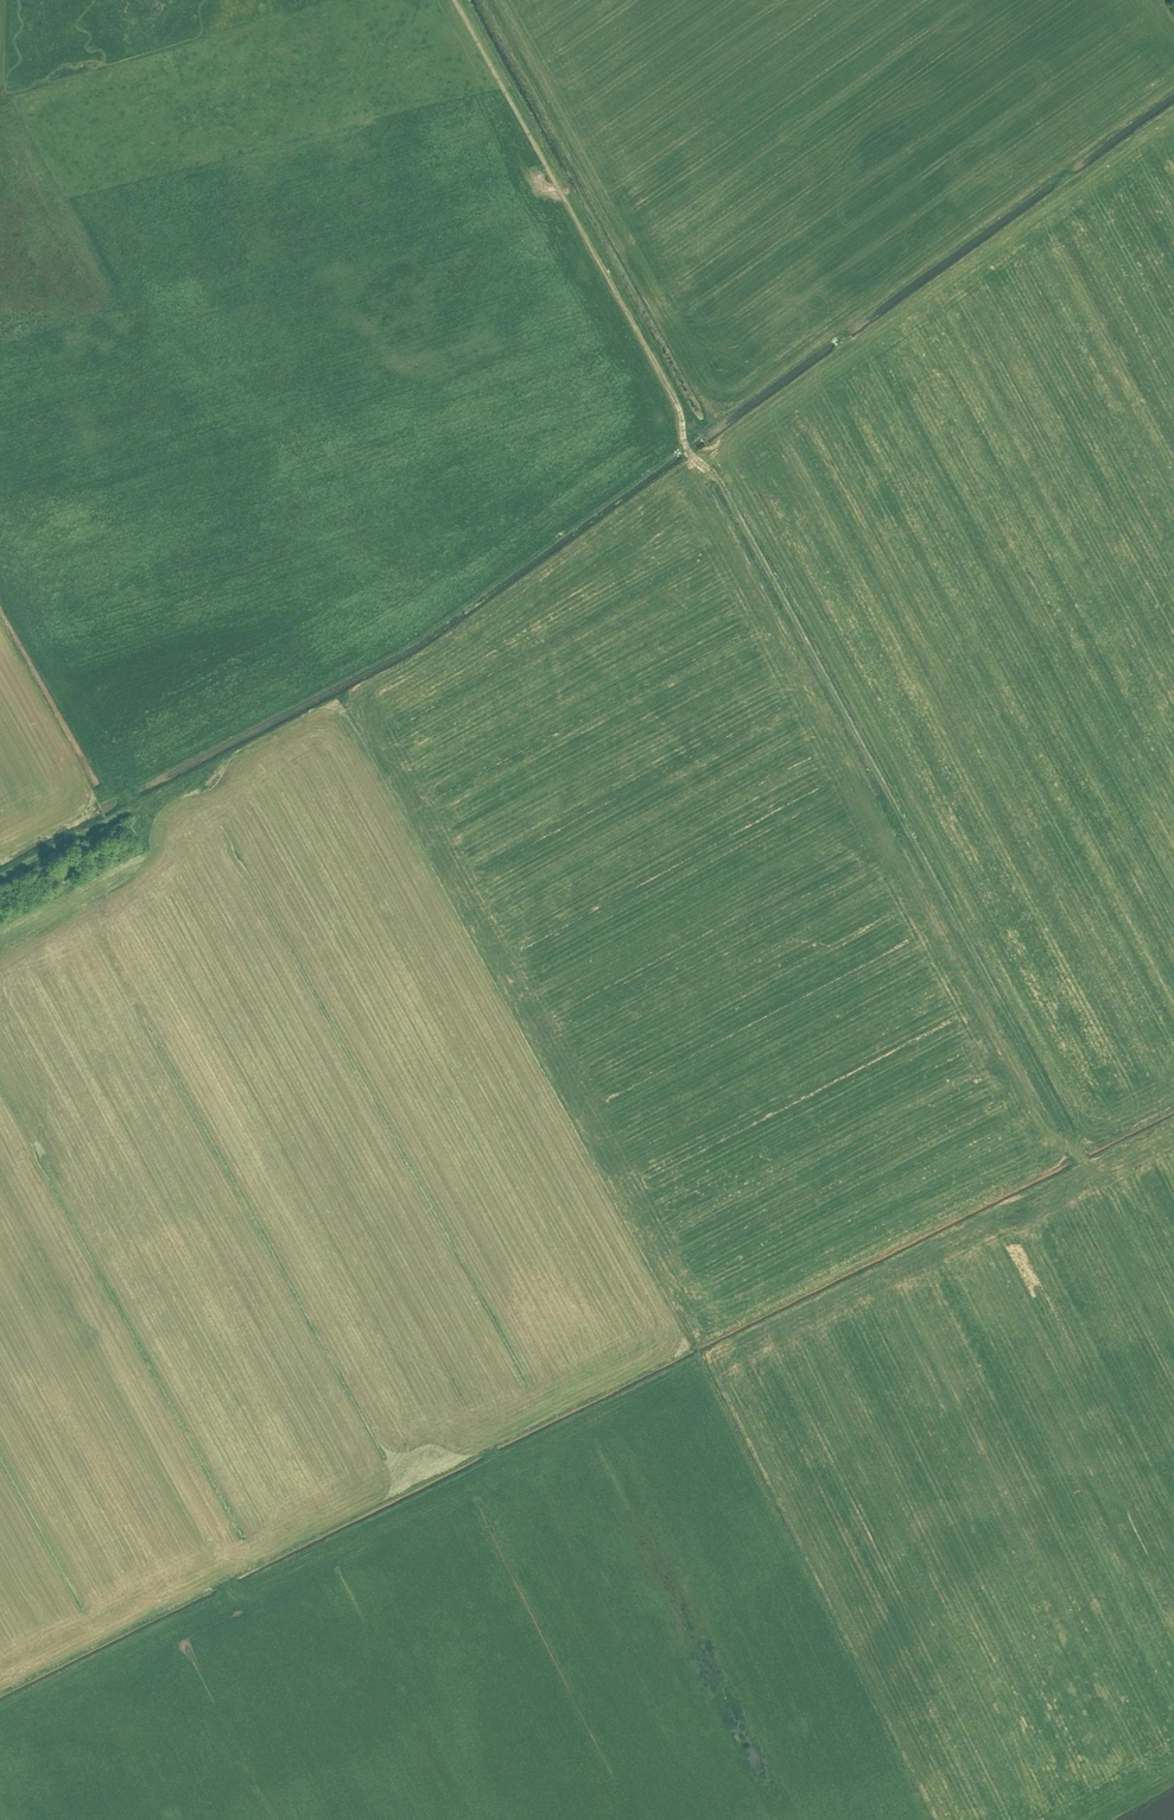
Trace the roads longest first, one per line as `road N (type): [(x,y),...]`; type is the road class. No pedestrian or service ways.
road 1 (track): [(453,0),(677,399),(684,445),(694,463),(716,475),(1082,1155)]

